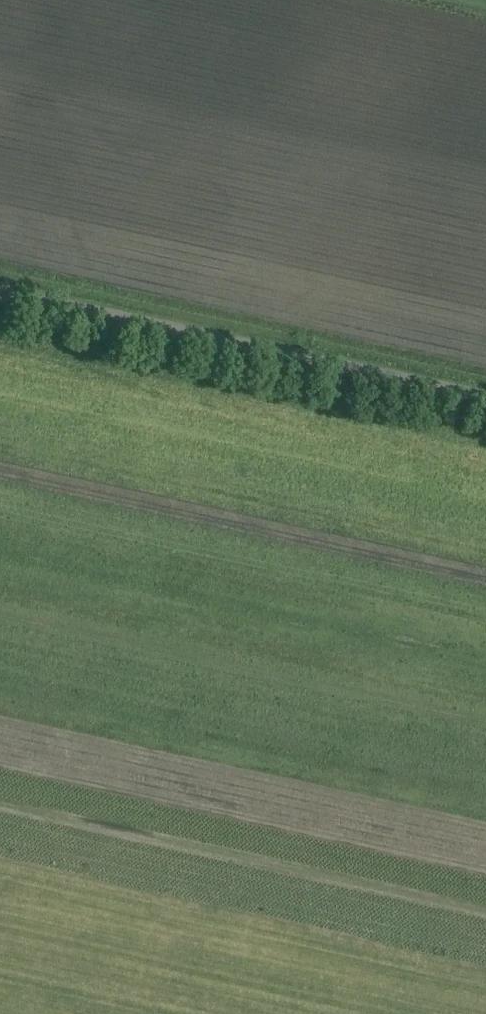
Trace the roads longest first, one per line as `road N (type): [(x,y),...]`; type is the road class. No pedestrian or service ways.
road 1 (unclassified): [(0,291),(485,397)]

